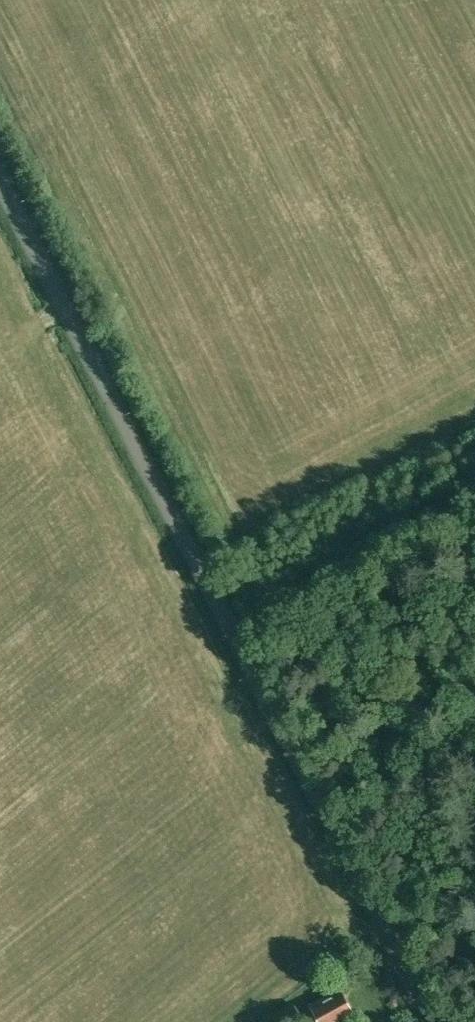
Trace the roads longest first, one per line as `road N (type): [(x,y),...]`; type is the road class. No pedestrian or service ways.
road 1 (unclassified): [(443,1021),(0,171)]

